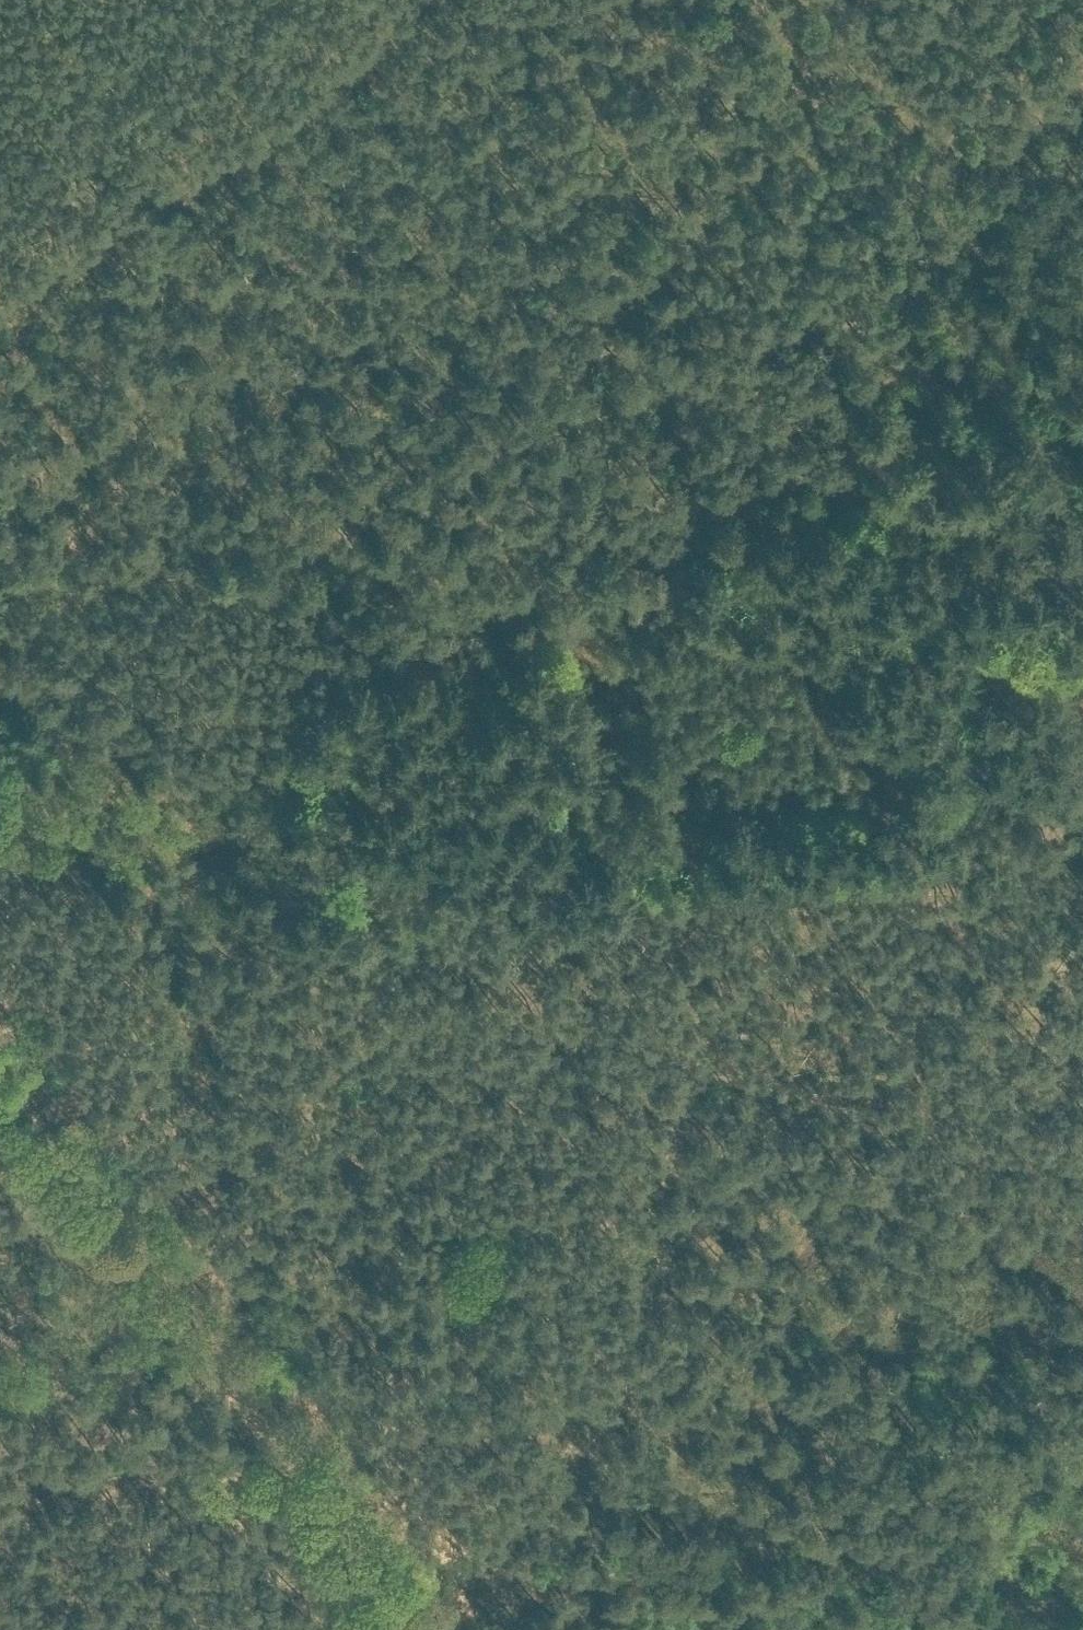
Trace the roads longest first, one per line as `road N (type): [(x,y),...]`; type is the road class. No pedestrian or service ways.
road 1 (track): [(418,1629),(0,1042)]

